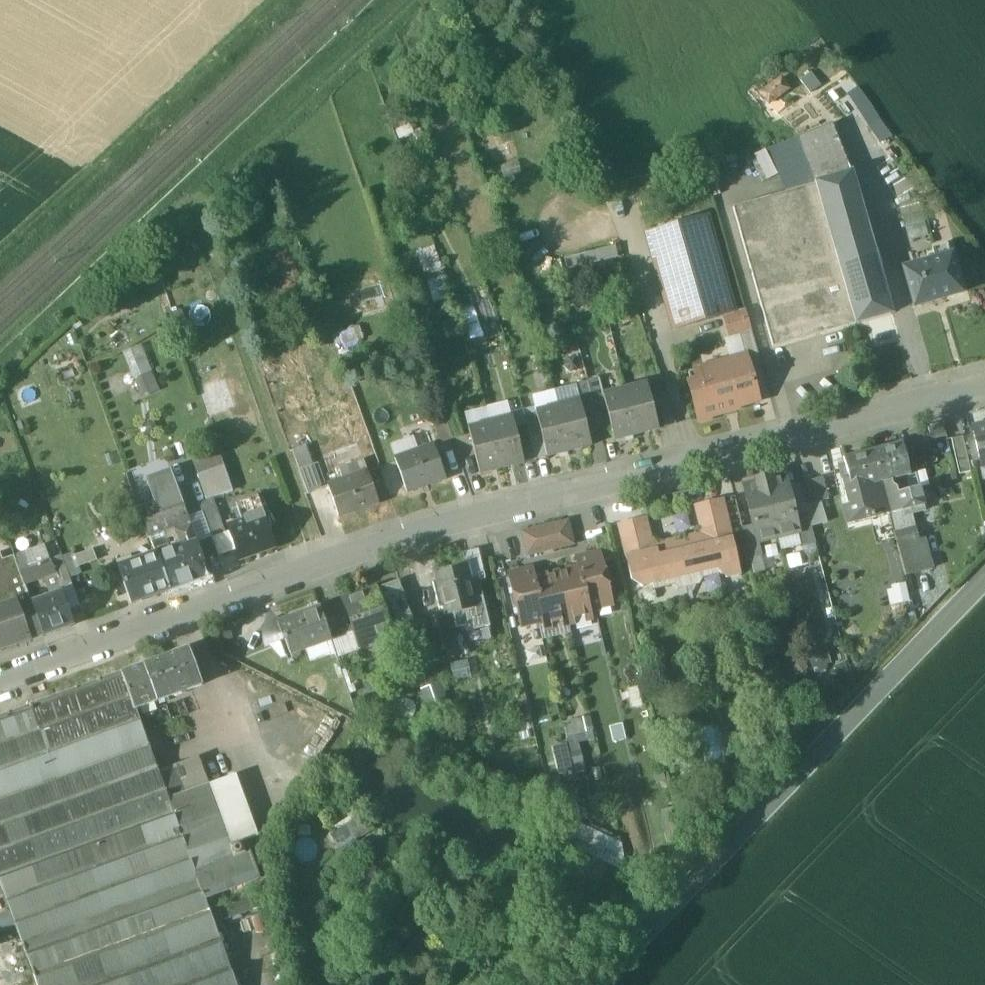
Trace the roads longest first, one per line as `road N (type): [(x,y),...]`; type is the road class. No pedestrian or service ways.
road 1 (residential): [(0,679),(453,523),(984,387)]
road 2 (track): [(405,0),(194,196),(325,564)]
road 3 (tertiary): [(984,576),(594,984)]

